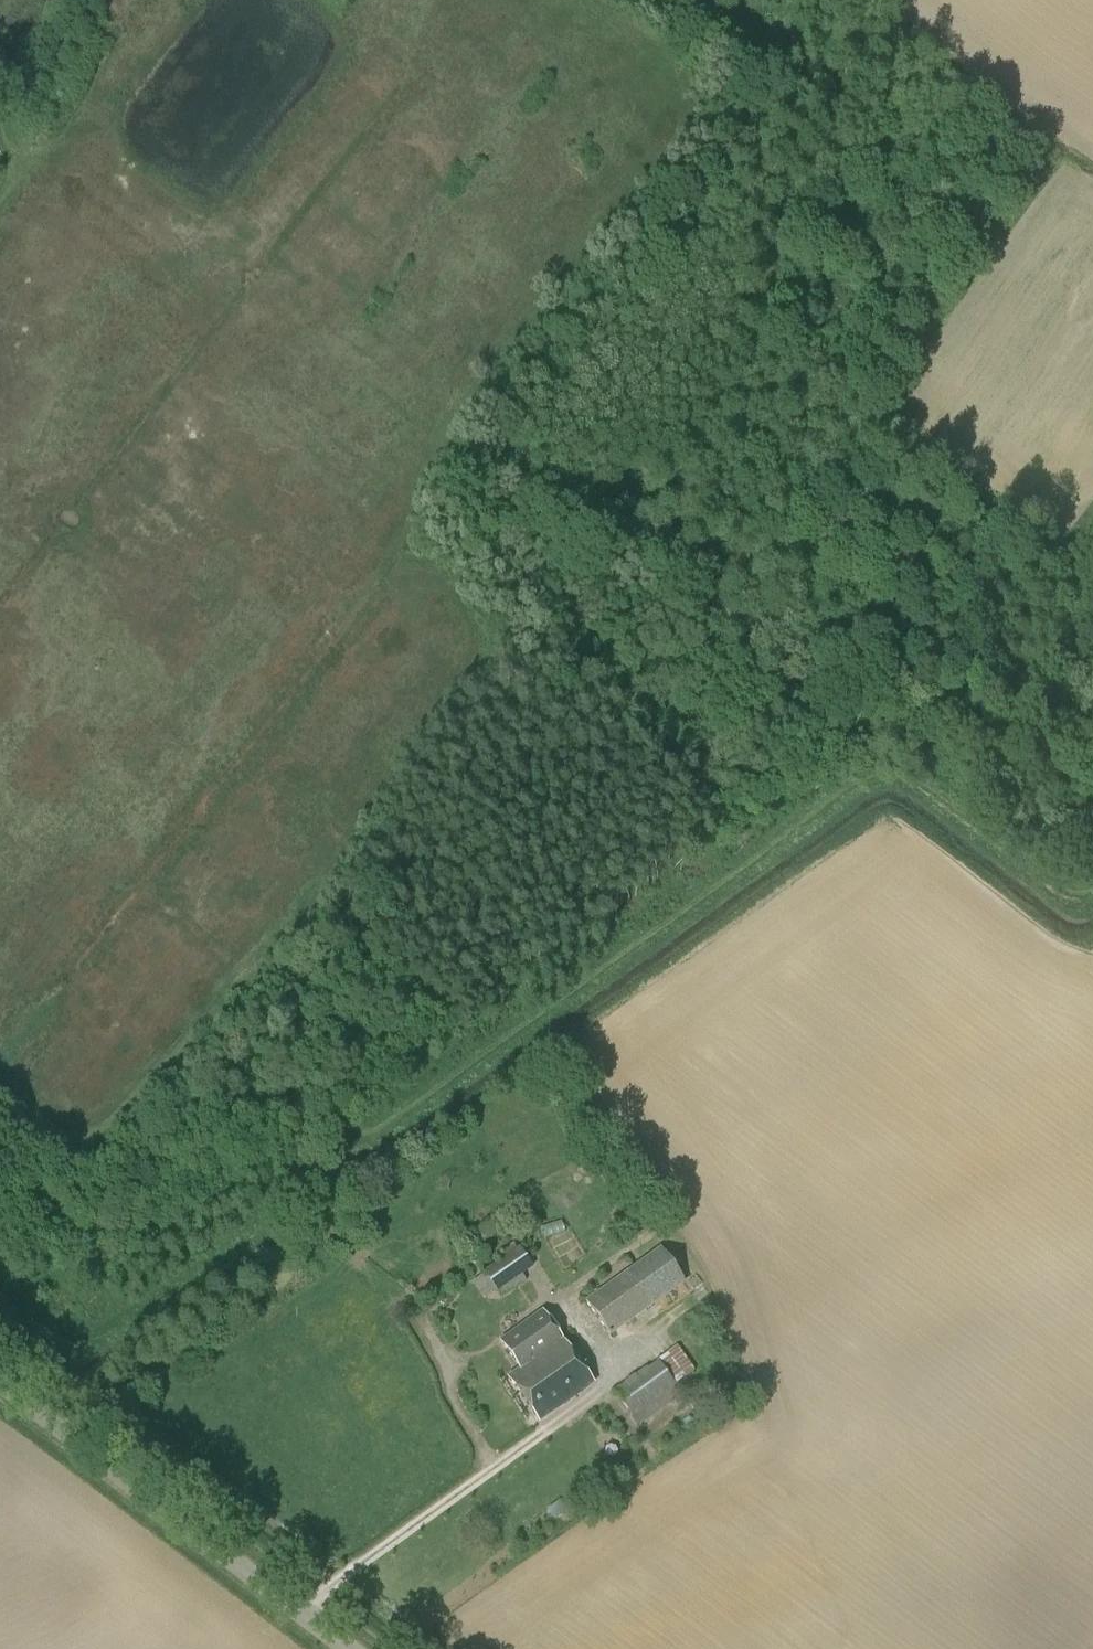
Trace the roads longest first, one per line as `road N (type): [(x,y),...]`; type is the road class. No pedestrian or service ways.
road 1 (tertiary): [(366,1648),(0,1378)]

